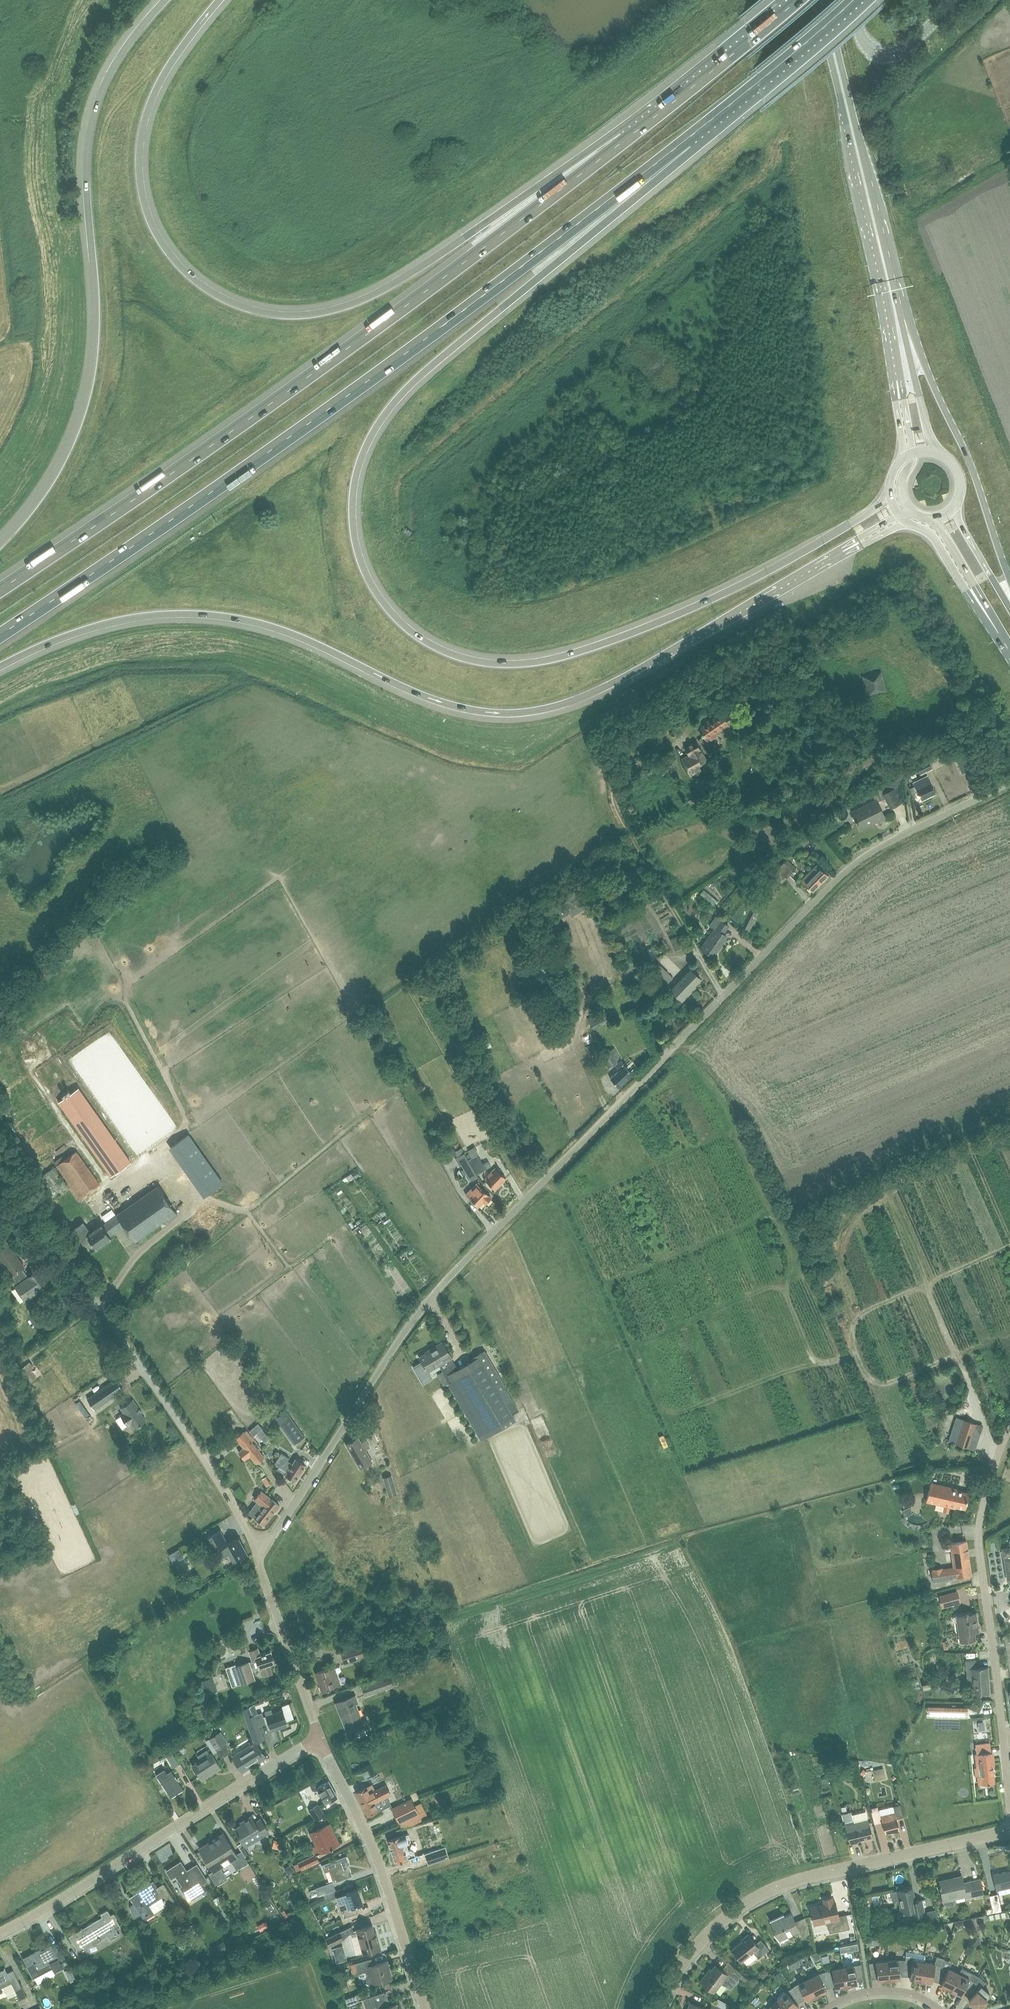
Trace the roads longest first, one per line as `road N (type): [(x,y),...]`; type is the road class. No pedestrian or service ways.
road 1 (motorway): [(890,491),(762,574),(623,636),(544,660),(459,657),(423,640),(373,589),(361,564),(354,504),(372,436),(414,383),(659,182),(684,143)]
road 2 (unclassified): [(1009,783),(856,858),(725,989),(424,1298),(284,1509),(254,1542)]
road 3 (motorway): [(0,668),(105,625),(206,617),(290,634),(442,703),(500,713),(537,710),(623,677),(840,548)]
road 4 (motorway): [(0,635),(441,327),(684,143)]
road 5 (motorway): [(628,140),(561,171),(394,286),(302,310),(243,305),(191,276),(165,250),(140,184),(145,120),(159,85),(222,0)]
road 6 (motorway): [(628,140),(249,419),(0,591)]
road 7 (motorway): [(164,0),(111,68),(91,121),(83,165),(95,296),(89,394),(53,481),(0,547)]
road 8 (tertiary): [(254,1542),(0,1167)]
road 9 (tertiary): [(661,2008),(691,1950),(722,1918),(760,1897),(1009,1830)]
road 10 (primary): [(817,0),(901,380)]
road 11 (track): [(1009,1806),(978,1526),(1009,1427)]
road 12 (unclassified): [(0,1934),(319,1737)]
road 13 (primary): [(1009,580),(894,284)]
road 14 (primary): [(894,284),(827,0)]
road 15 (tertiary): [(423,2008),(372,1848),(319,1737)]
road 16 (motorway): [(684,143),(854,0)]
road 17 (motorway): [(799,0),(628,140)]
road 18 (tertiary): [(319,1737),(254,1542)]
road 19 (primary): [(940,453),(927,431),(894,284)]
road 20 (unclassified): [(853,0),(864,45),(881,58),(898,54),(956,0)]
road 21 (primary): [(910,524),(931,533),(999,632)]
road 22 (primary): [(932,518),(999,632)]

